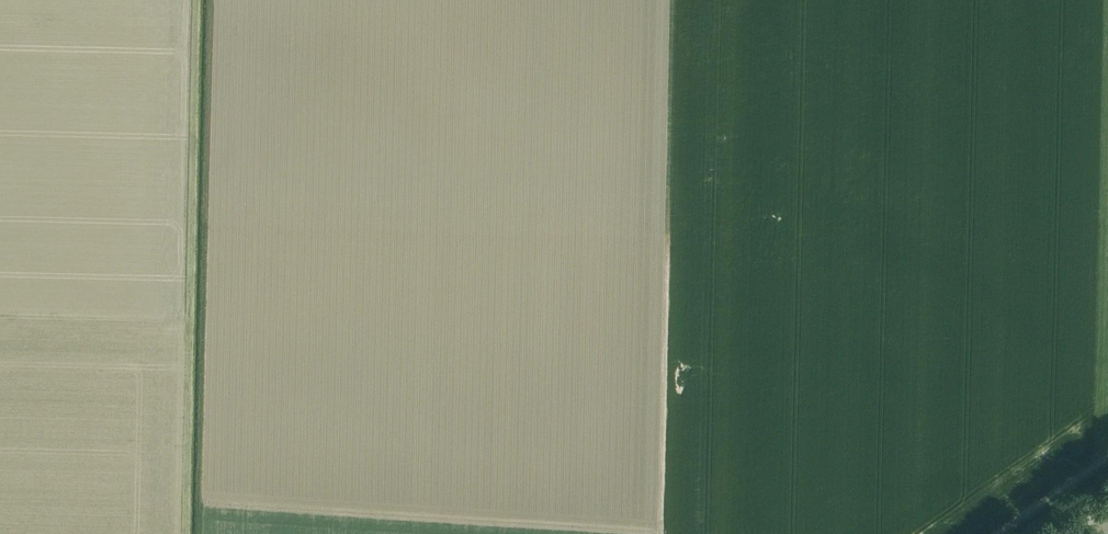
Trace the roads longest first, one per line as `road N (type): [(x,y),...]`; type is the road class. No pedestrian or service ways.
road 1 (track): [(662,533),(672,415),(671,193)]

